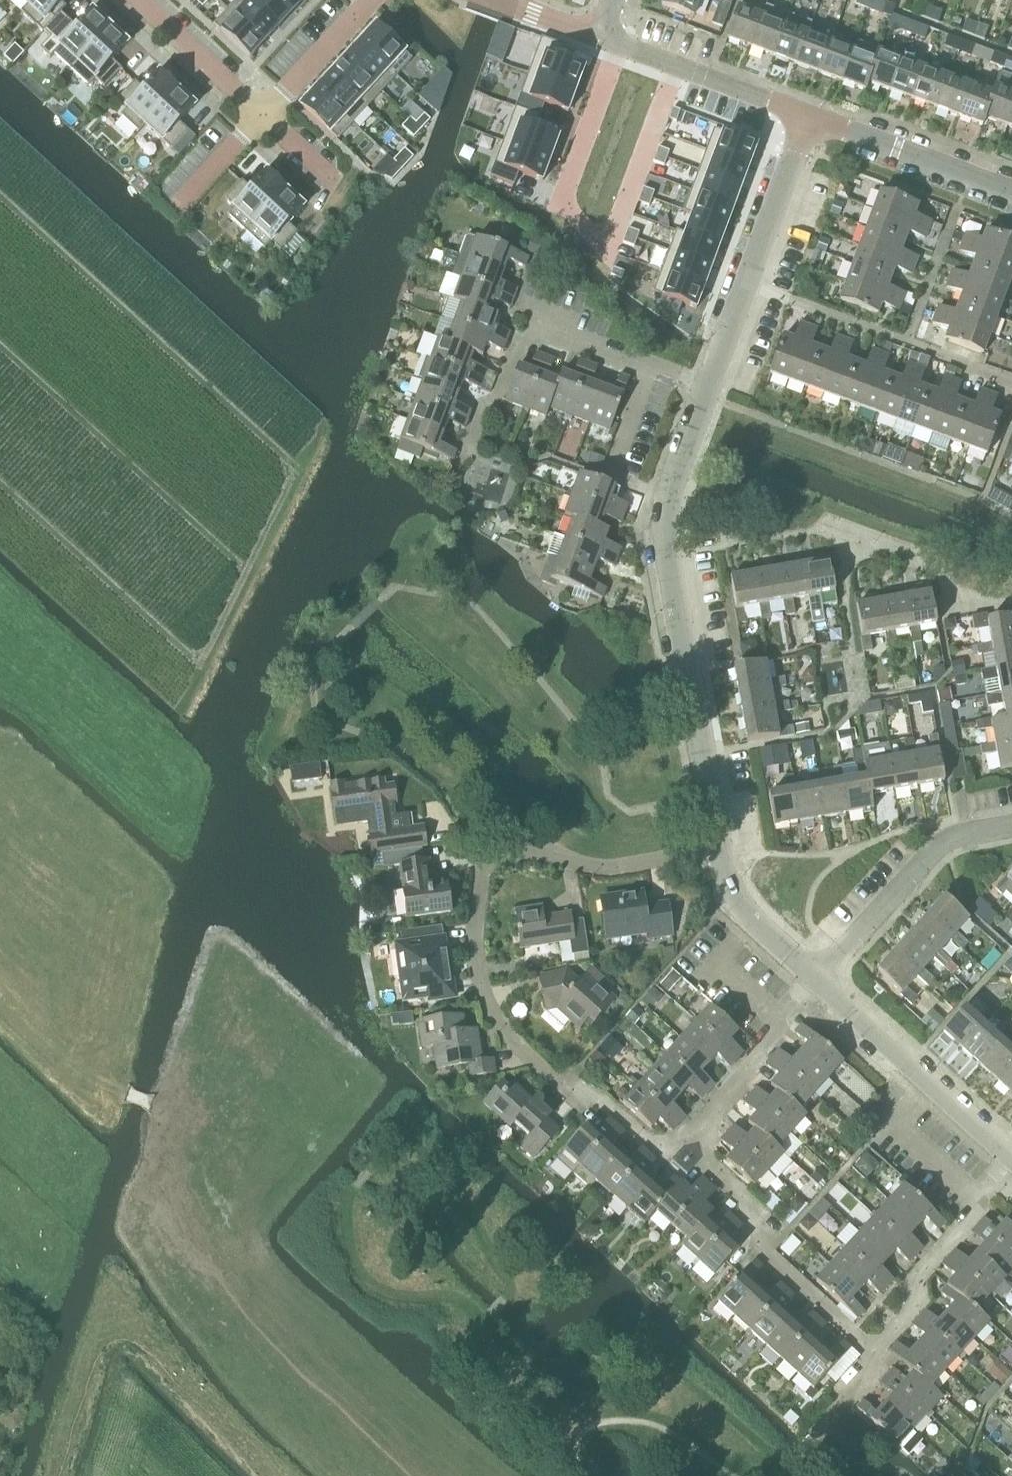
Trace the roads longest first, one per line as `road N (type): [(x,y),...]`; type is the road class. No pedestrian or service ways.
road 1 (residential): [(700,1125),(660,1149),(607,1100),(576,1102),(508,1034),(485,994),(480,944),(480,870),(506,853)]
road 2 (residential): [(724,850),(667,561),(672,498)]
road 3 (residential): [(879,1351),(768,1253),(758,1212),(710,1165),(700,1125)]
road 4 (residential): [(1011,384),(747,287)]
road 5 (residential): [(475,455),(525,322),(648,366)]
road 6 (residential): [(1011,1155),(820,982)]
road 7 (residential): [(1011,830),(938,852),(820,982)]
road 8 (residential): [(810,115),(599,38)]
road 9 (residential): [(506,853),(545,851),(616,869),(724,850)]
road 10 (residential): [(810,115),(1011,191)]
road 11 (residential): [(879,1351),(919,1305),(921,1278),(965,1226),(975,1198)]
road 12 (residential): [(747,287),(810,115)]
road 13 (residential): [(648,366),(611,474),(672,498)]
road 14 (residential): [(263,114),(140,0)]
road 15 (residential): [(815,977),(737,901),(724,850)]
road 16 (residential): [(371,0),(263,114)]
road 17 (residential): [(975,1198),(890,1120),(906,1102)]
road 18 (residential): [(779,1017),(779,1031),(700,1125)]
road 19 (residential): [(263,114),(179,205)]

